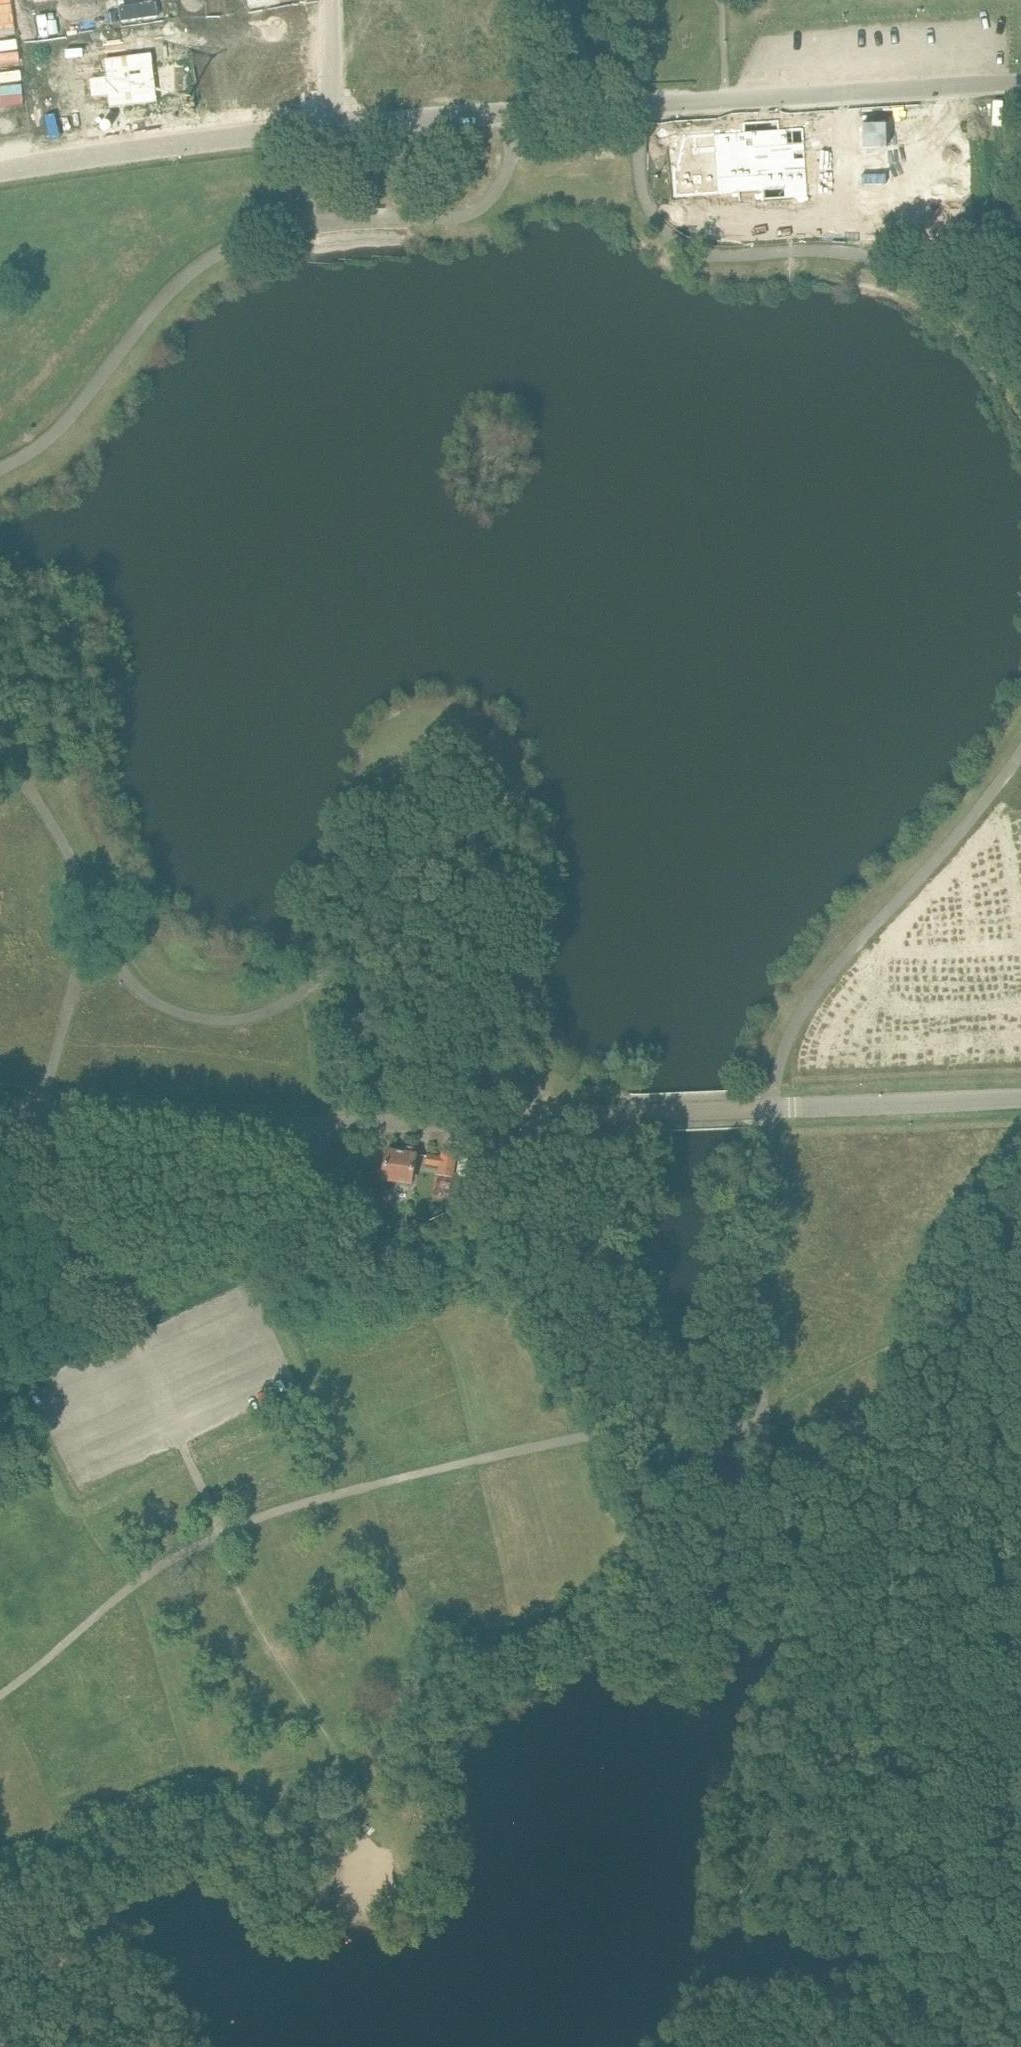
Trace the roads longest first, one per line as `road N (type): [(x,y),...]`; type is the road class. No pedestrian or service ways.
road 1 (unclassified): [(1020,81),(332,123)]
road 2 (unclassified): [(618,1113),(244,1126),(0,1103)]
road 3 (unclassified): [(618,1113),(1020,1097)]
road 4 (unclassified): [(332,123),(0,170)]
road 5 (track): [(127,1317),(0,1372)]
road 6 (residential): [(332,123),(331,0)]

